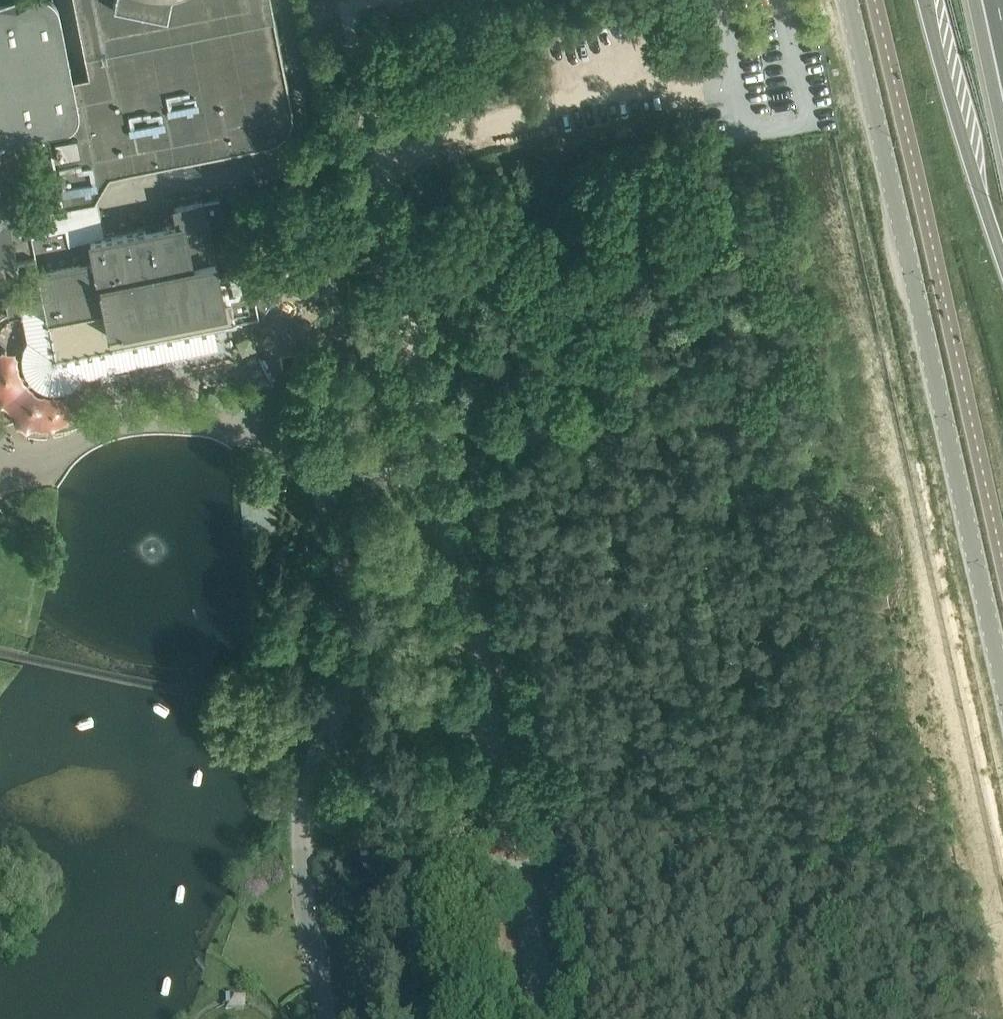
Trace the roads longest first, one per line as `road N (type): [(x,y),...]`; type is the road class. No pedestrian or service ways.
road 1 (tertiary): [(845,0),(1002,694)]
road 2 (trunk): [(927,0),(1002,258)]

